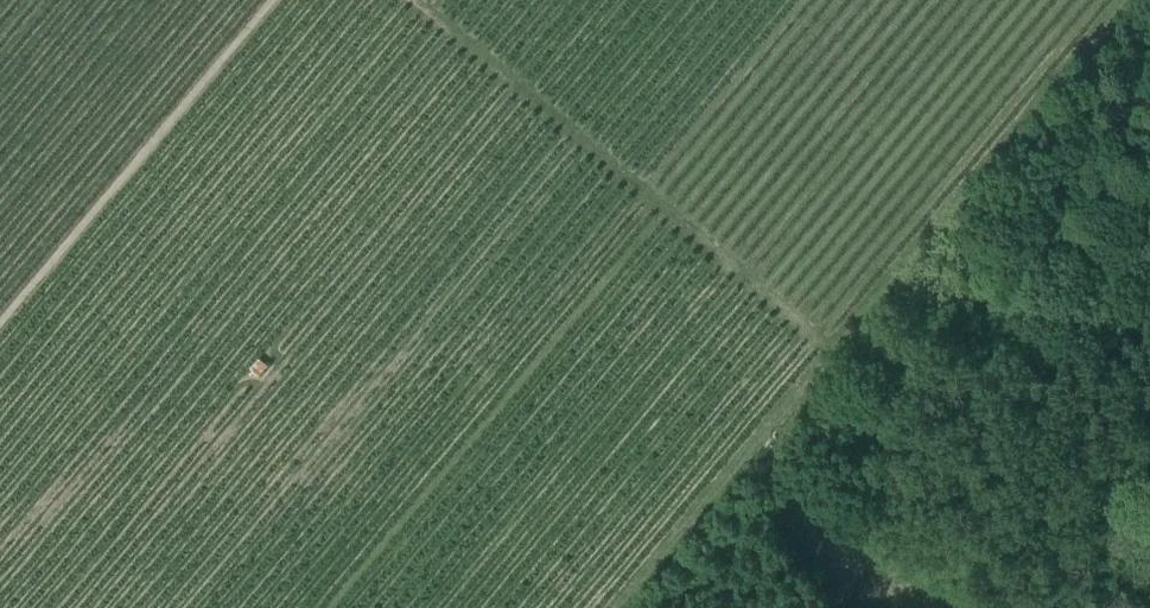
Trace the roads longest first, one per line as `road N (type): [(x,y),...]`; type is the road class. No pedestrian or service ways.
road 1 (track): [(1149,292),(992,412),(833,607)]

